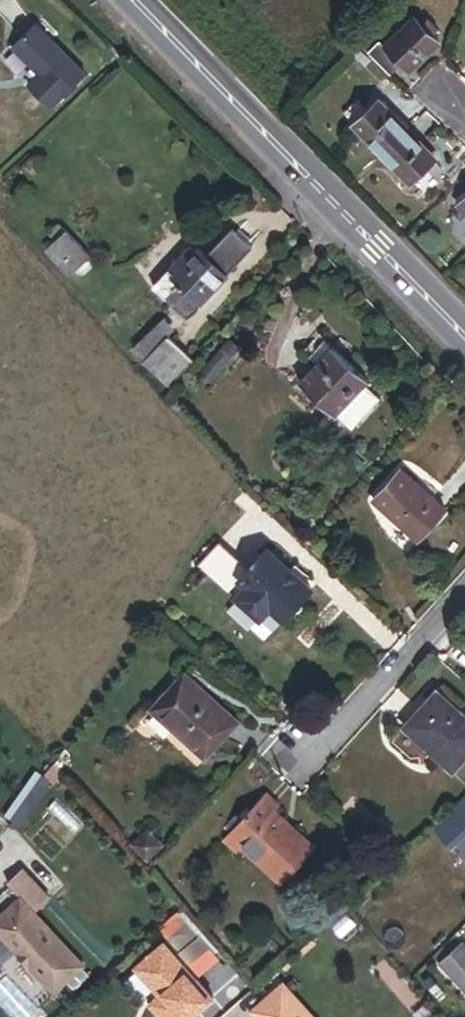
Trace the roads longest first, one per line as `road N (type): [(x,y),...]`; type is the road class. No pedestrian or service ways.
road 1 (tertiary): [(136,0),(464,337)]
road 2 (residential): [(464,587),(308,759)]

